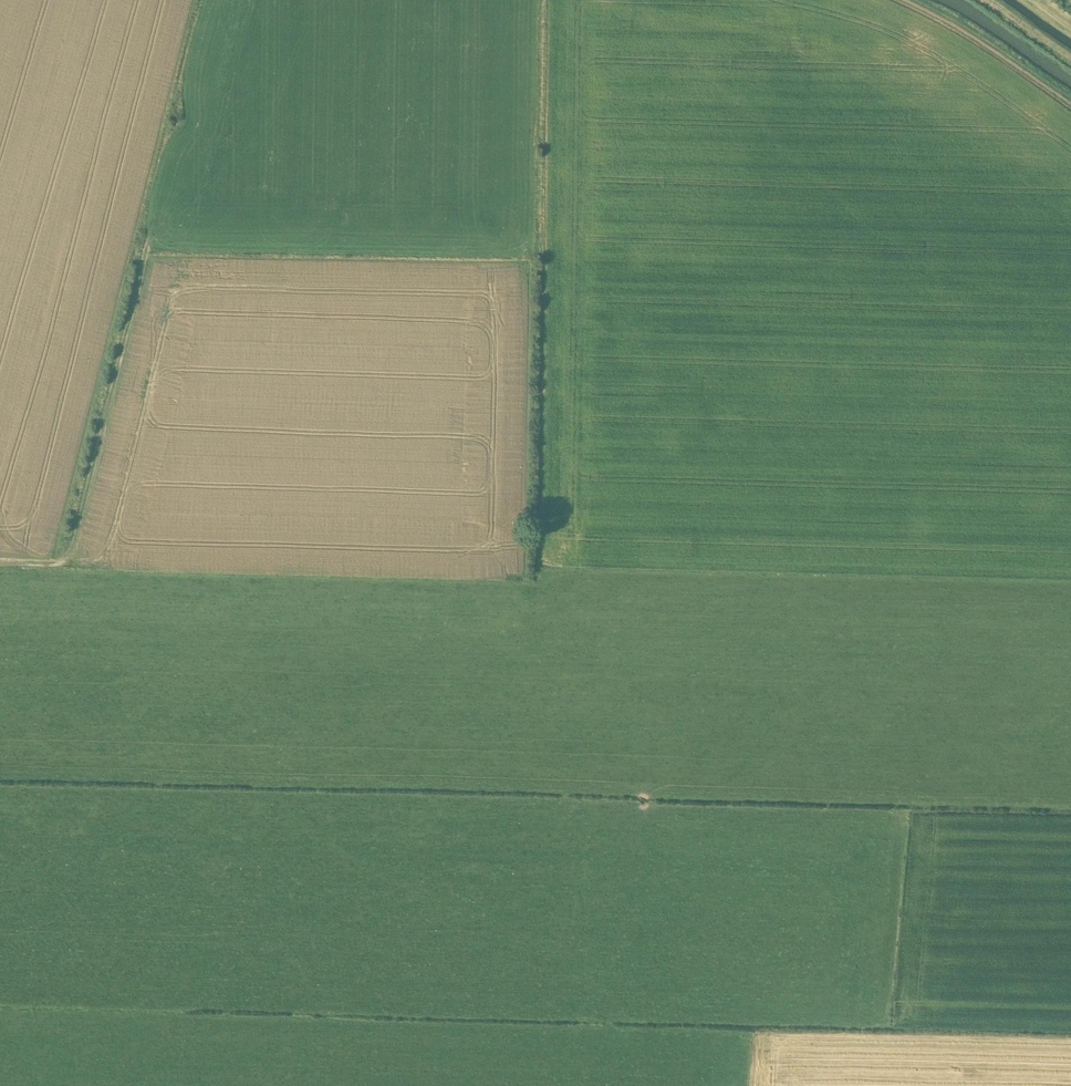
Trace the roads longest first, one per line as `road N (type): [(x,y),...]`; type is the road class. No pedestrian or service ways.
road 1 (track): [(144,255),(67,555),(55,566),(0,563)]

